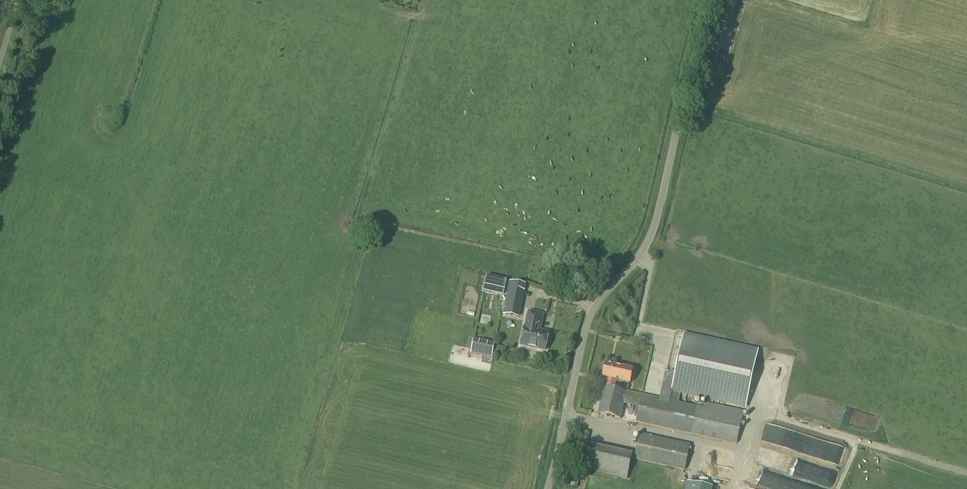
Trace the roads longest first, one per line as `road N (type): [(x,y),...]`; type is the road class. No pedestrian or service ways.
road 1 (unclassified): [(546,488),(592,313),(648,242),(706,0)]

